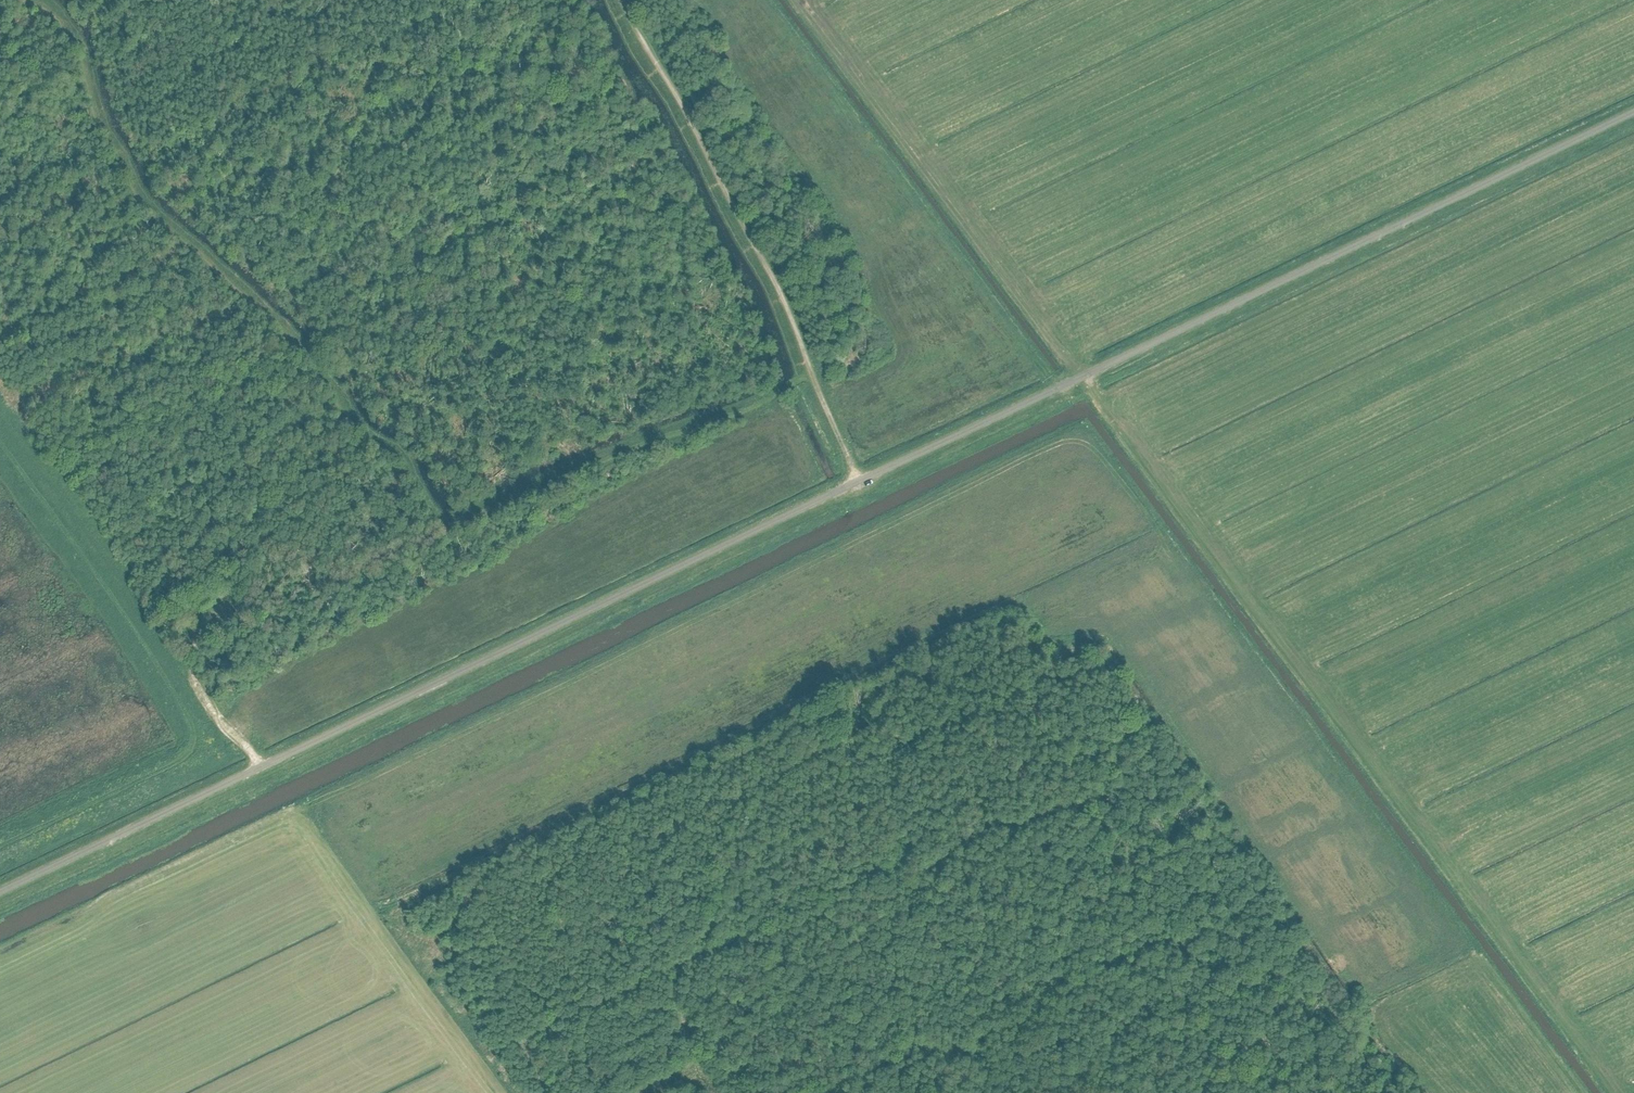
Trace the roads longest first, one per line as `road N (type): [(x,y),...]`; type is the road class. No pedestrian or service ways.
road 1 (unclassified): [(0,891),(1633,111)]
road 2 (track): [(296,809),(1081,430),(1154,527)]
road 3 (track): [(504,1092),(296,809),(0,950)]
road 4 (track): [(0,848),(194,756),(202,744),(173,681),(0,442)]
road 5 (track): [(813,376),(778,289),(622,0)]
road 6 (track): [(258,768),(190,671),(193,631),(233,610)]

